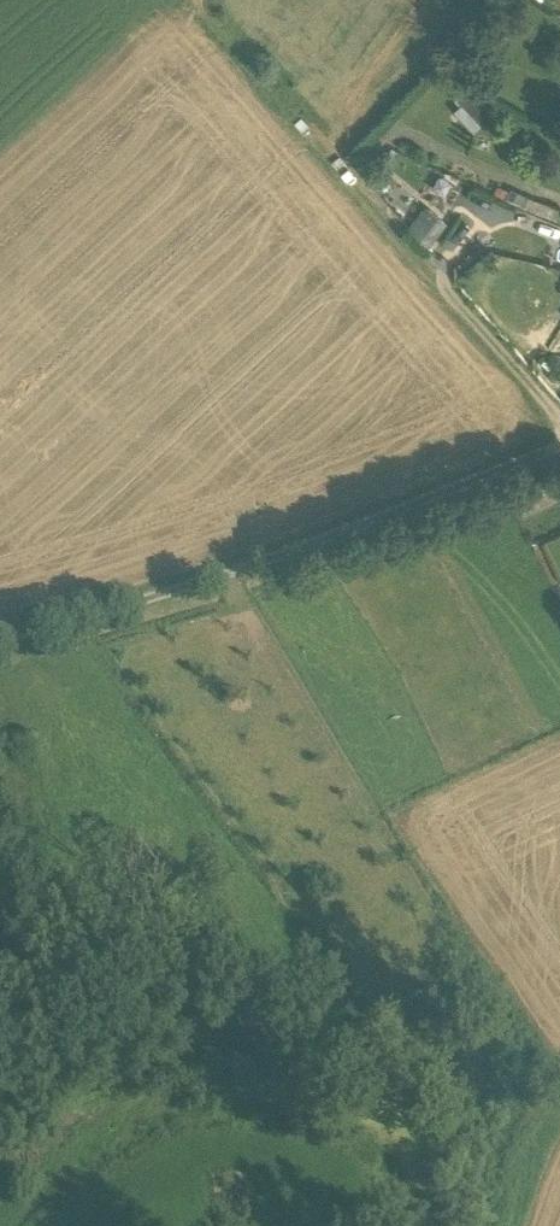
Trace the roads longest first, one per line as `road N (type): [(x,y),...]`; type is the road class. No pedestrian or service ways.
road 1 (track): [(559,449),(264,561),(0,643)]
road 2 (track): [(199,0),(559,410)]

